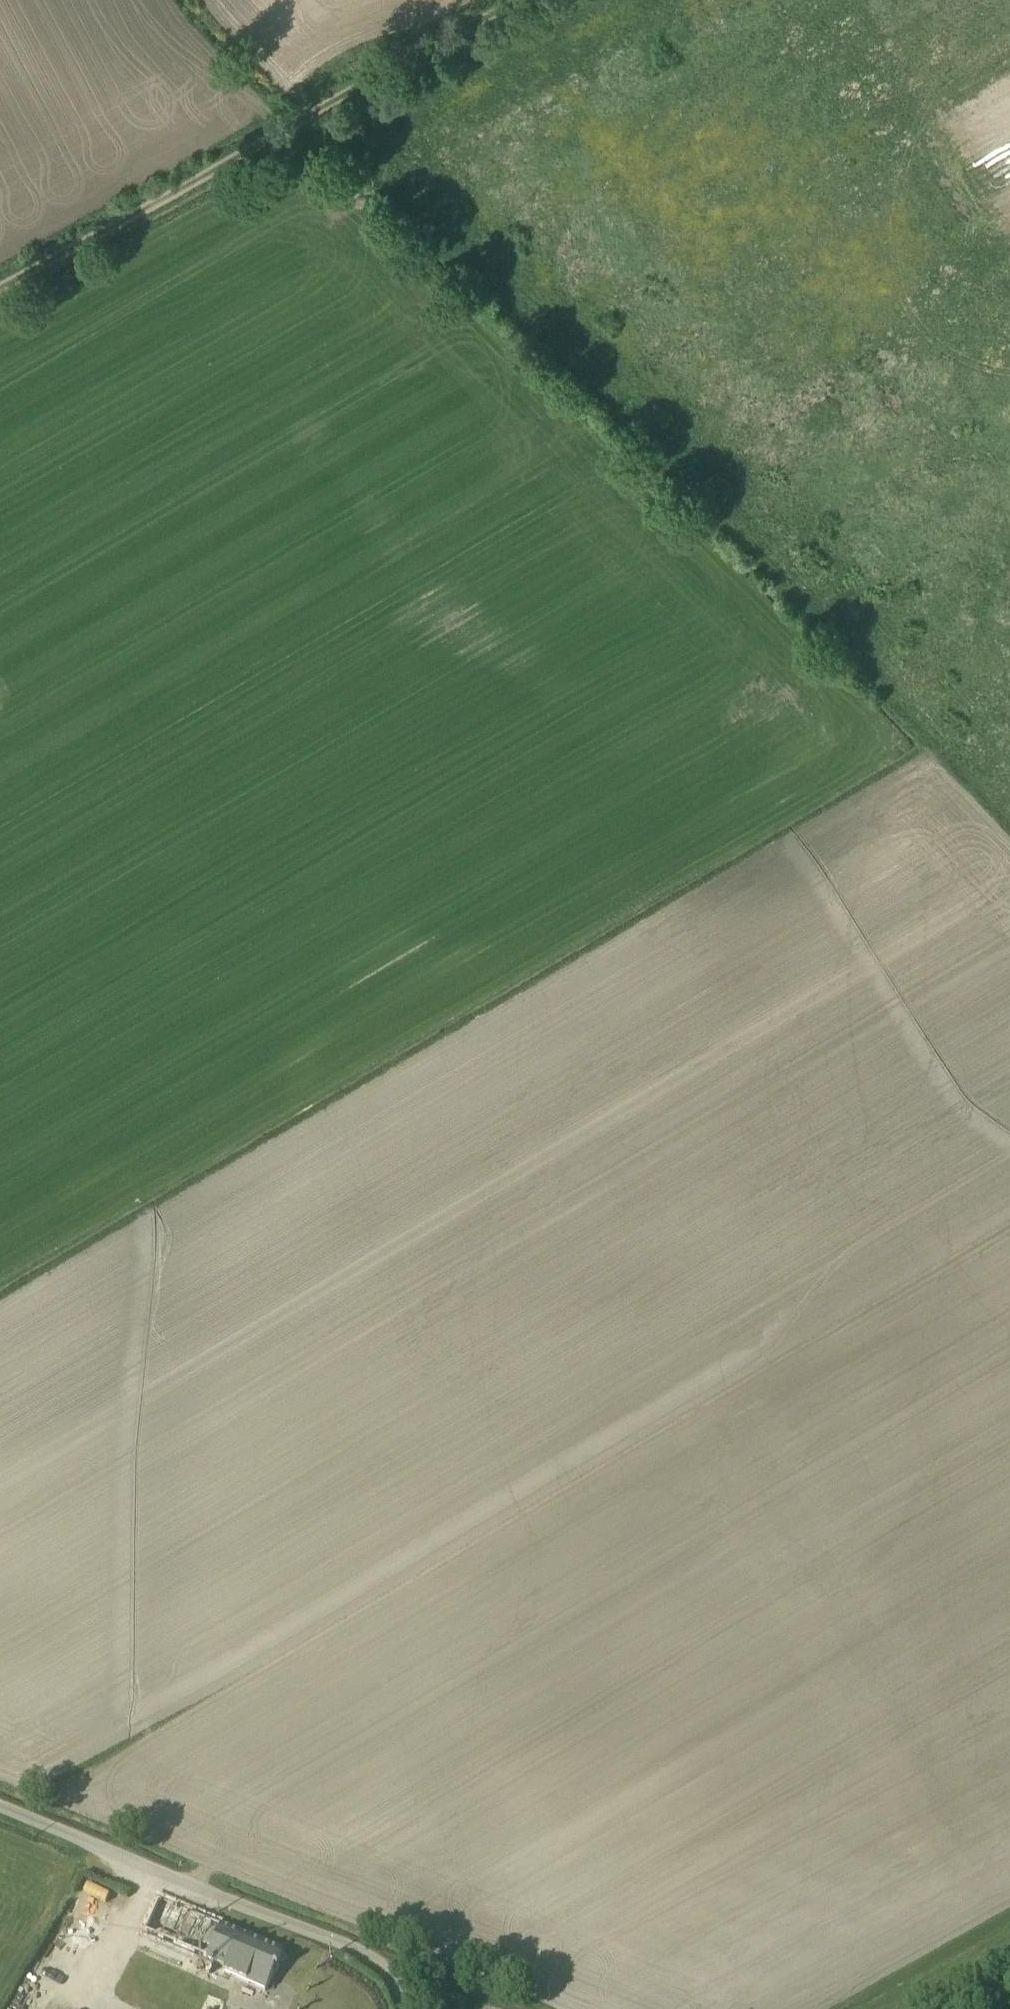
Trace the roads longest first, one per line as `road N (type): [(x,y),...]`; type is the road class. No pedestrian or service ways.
road 1 (track): [(504,0),(0,281)]
road 2 (unclassified): [(0,1805),(351,1949),(389,1976),(402,2008)]

